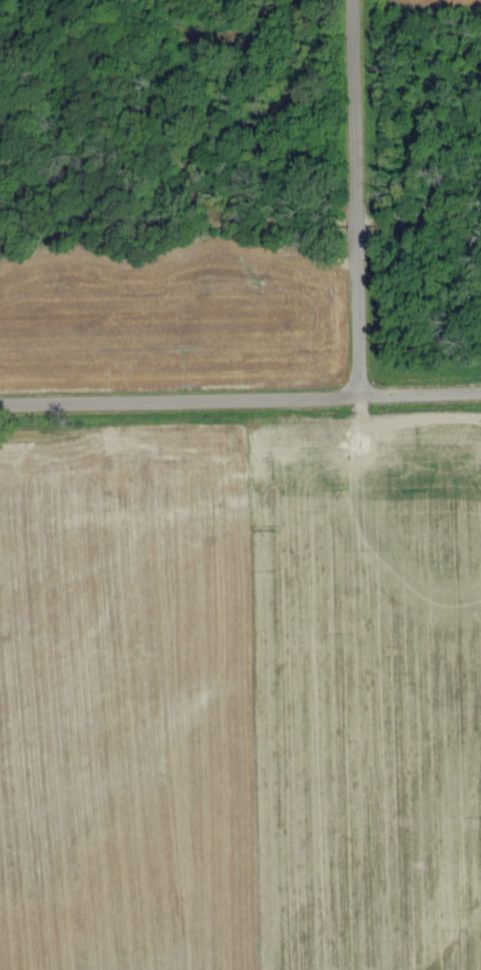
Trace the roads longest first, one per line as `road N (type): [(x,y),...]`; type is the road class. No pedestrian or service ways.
road 1 (residential): [(0,405),(480,397)]
road 2 (residential): [(357,204),(355,0)]
road 3 (residential): [(357,402),(357,238)]

